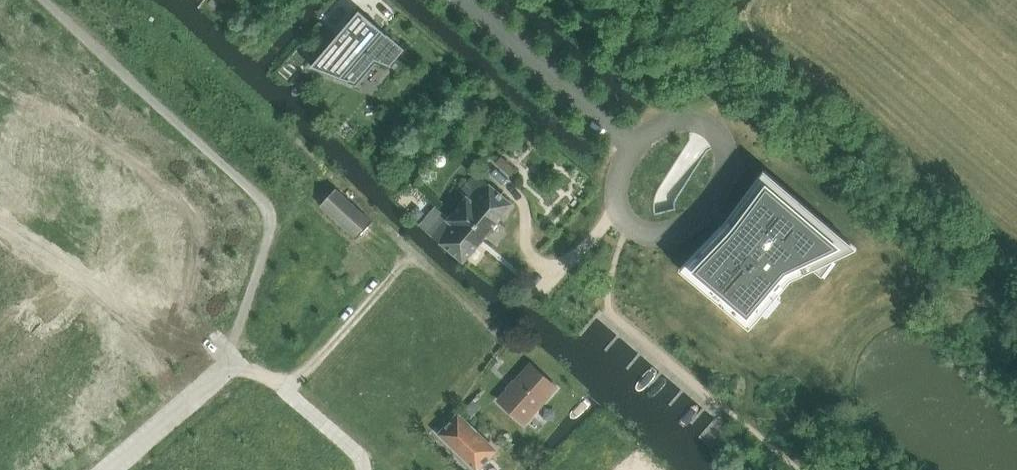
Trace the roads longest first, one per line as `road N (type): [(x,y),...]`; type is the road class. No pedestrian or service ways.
road 1 (residential): [(635,150),(619,178),(617,205),(626,223),(648,235),(672,232),(707,207),(721,183),(727,157),(711,127)]
road 2 (residential): [(635,150),(463,0)]
road 3 (track): [(337,183),(488,319)]
road 4 (track): [(288,394),(413,252)]
road 5 (residential): [(88,281),(229,353)]

